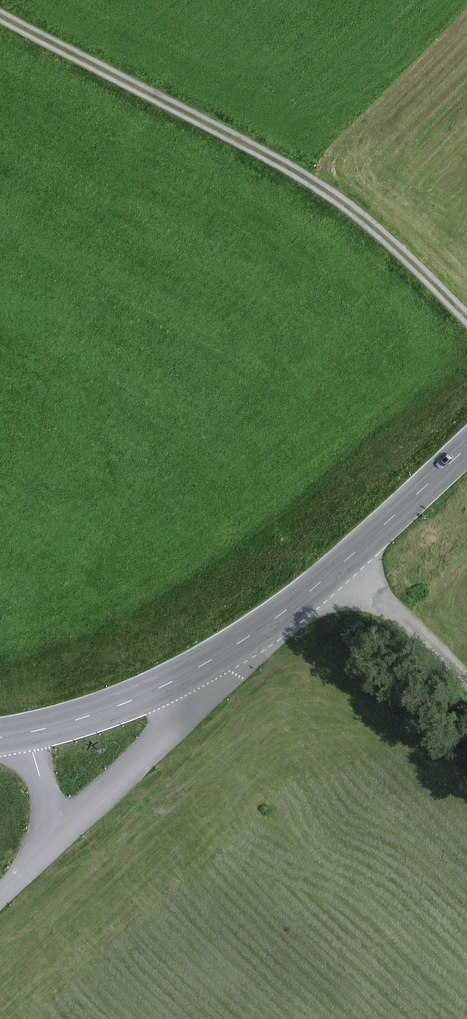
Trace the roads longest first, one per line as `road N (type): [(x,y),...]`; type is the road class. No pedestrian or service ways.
road 1 (track): [(0,9),(312,171),(466,302)]
road 2 (secondary): [(466,450),(353,564),(248,646)]
road 3 (unclassified): [(54,843),(248,646)]
road 4 (secondary): [(248,646),(168,687),(82,718),(33,725)]
road 5 (track): [(353,564),(466,678)]

